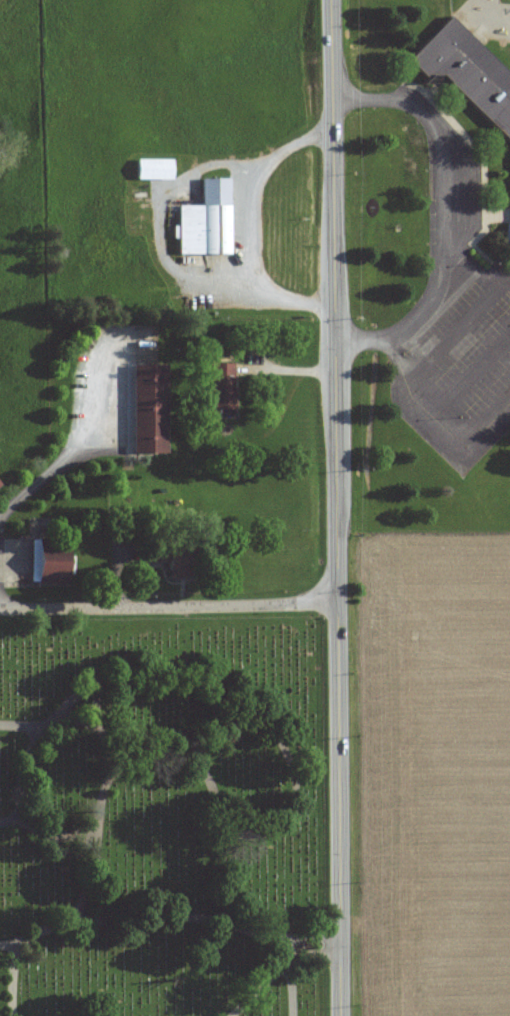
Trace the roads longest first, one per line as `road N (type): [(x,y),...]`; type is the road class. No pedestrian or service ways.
road 1 (primary): [(340,1015),(329,0)]
road 2 (residential): [(0,608),(337,603)]

